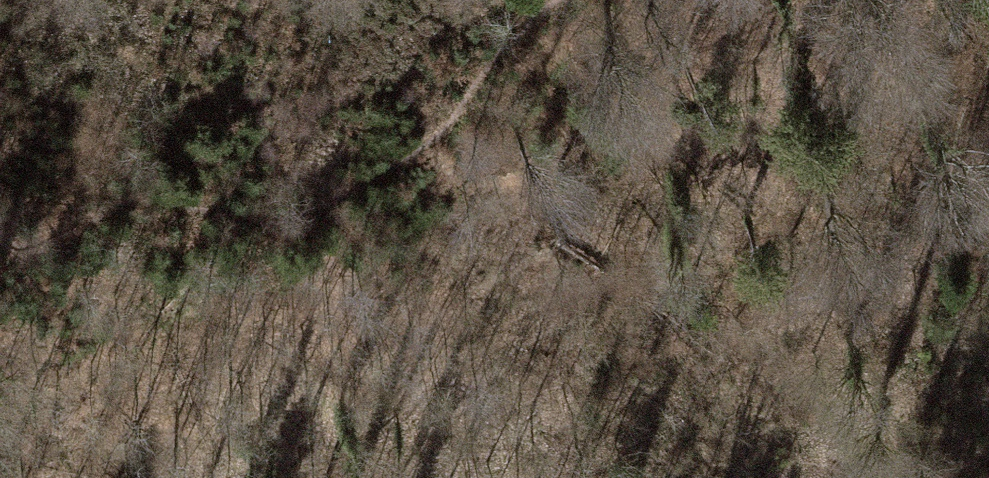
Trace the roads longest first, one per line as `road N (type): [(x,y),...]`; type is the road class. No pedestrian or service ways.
road 1 (motorway): [(0,134),(661,0)]
road 2 (motorway): [(398,477),(988,380)]

